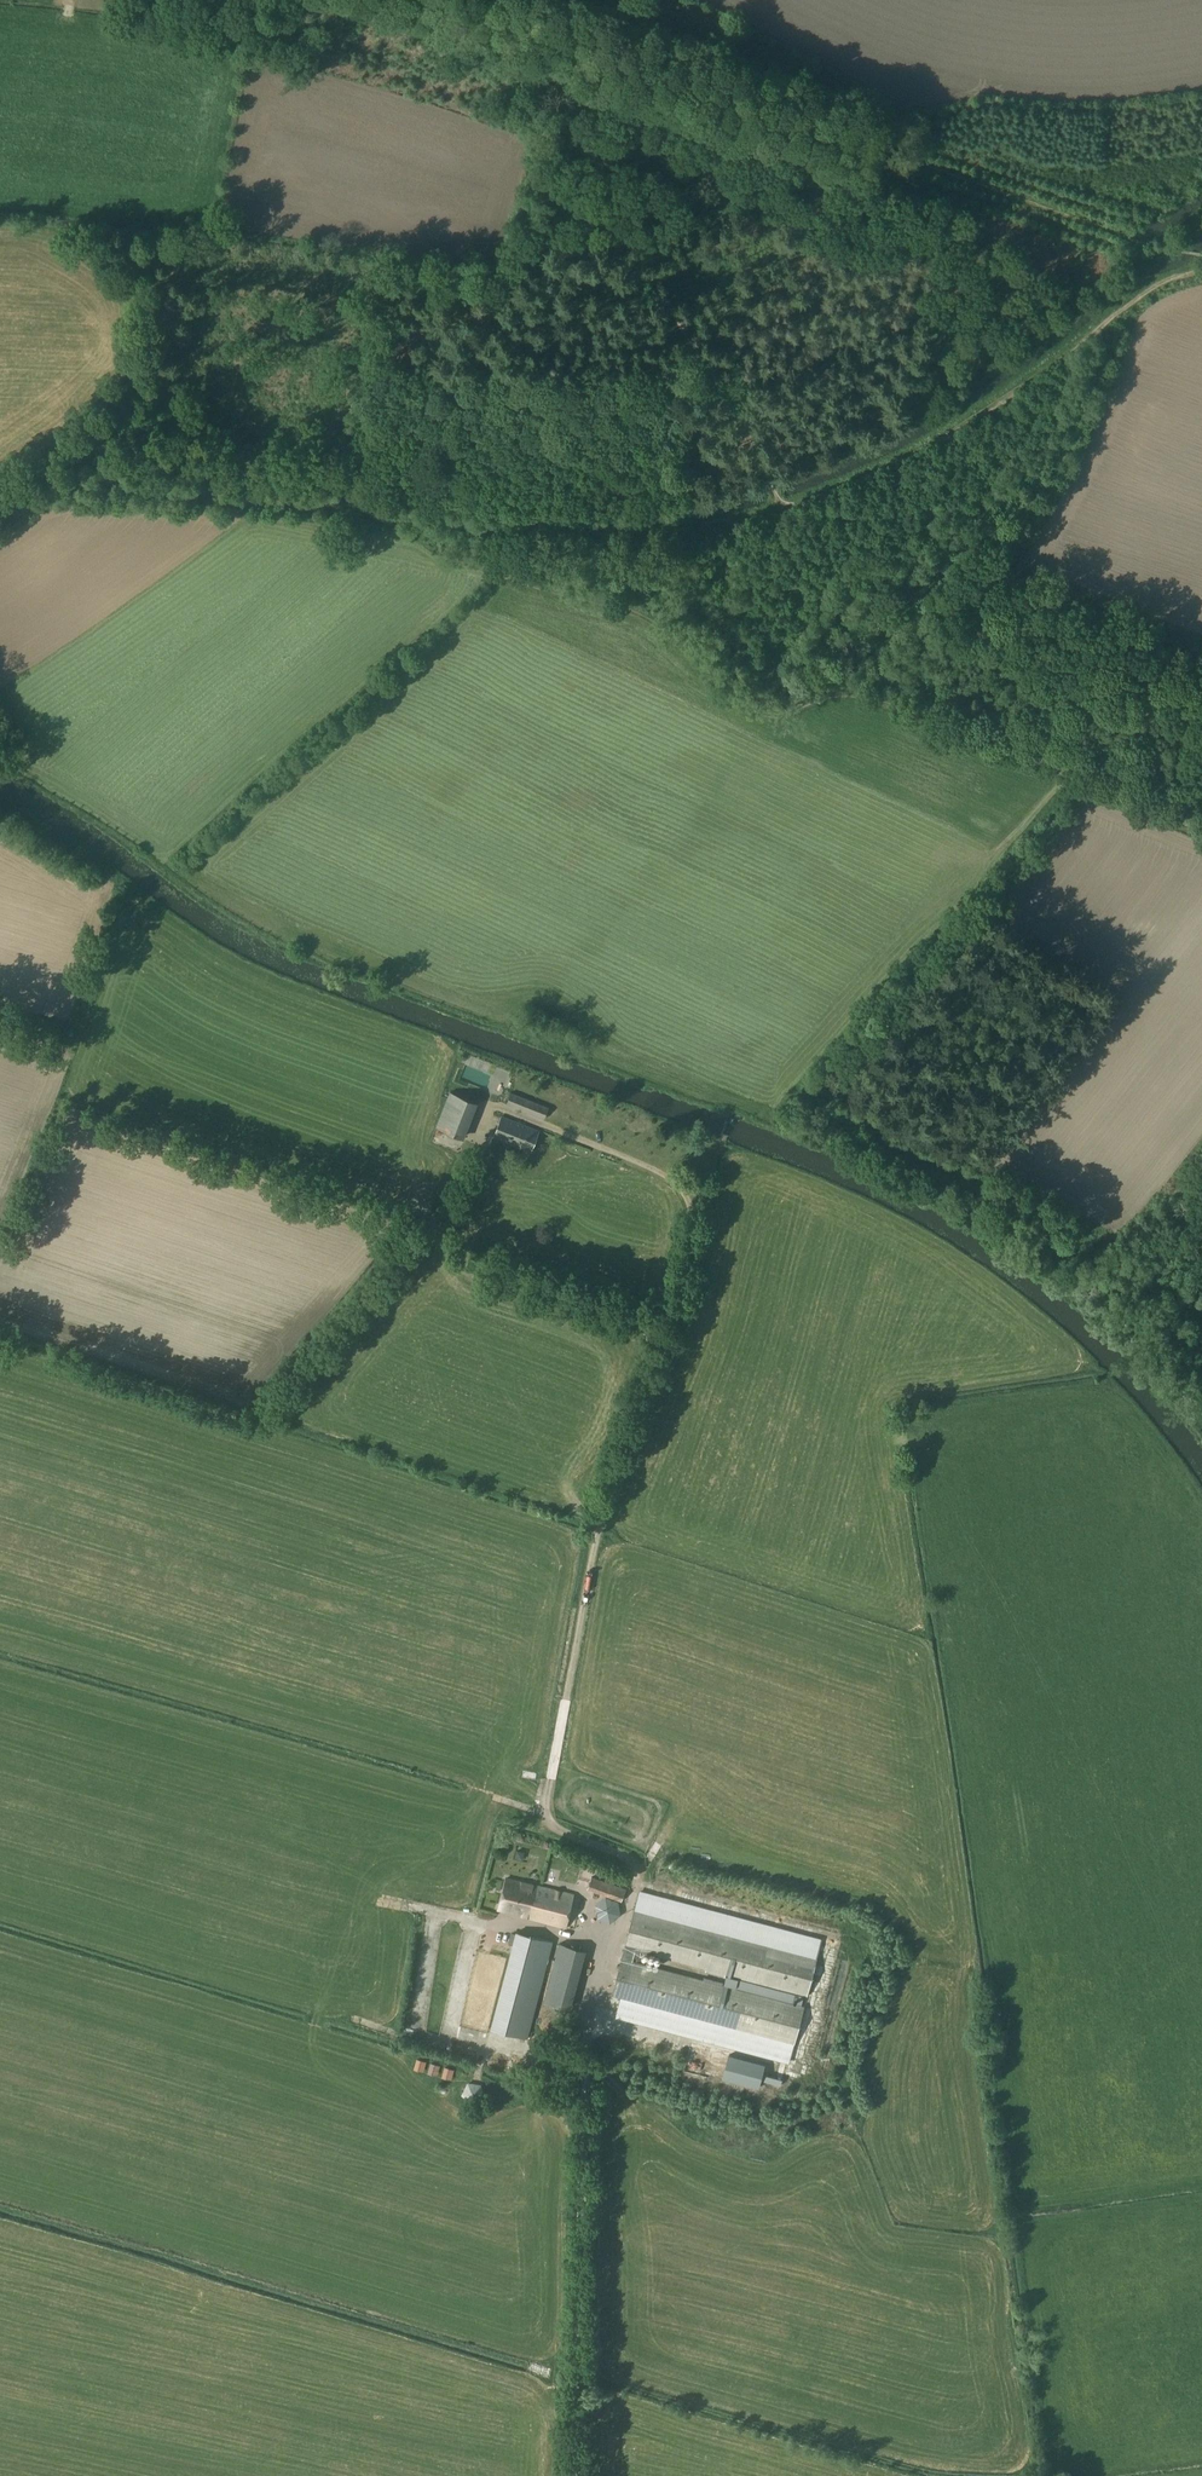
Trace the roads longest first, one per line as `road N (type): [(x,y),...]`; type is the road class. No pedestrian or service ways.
road 1 (track): [(531,30),(563,41),(537,117),(708,373),(783,506),(967,421),(1201,260)]
road 2 (track): [(563,41),(1201,256)]
road 3 (track): [(832,695),(968,736),(1201,832)]
road 4 (track): [(0,814),(137,897)]

